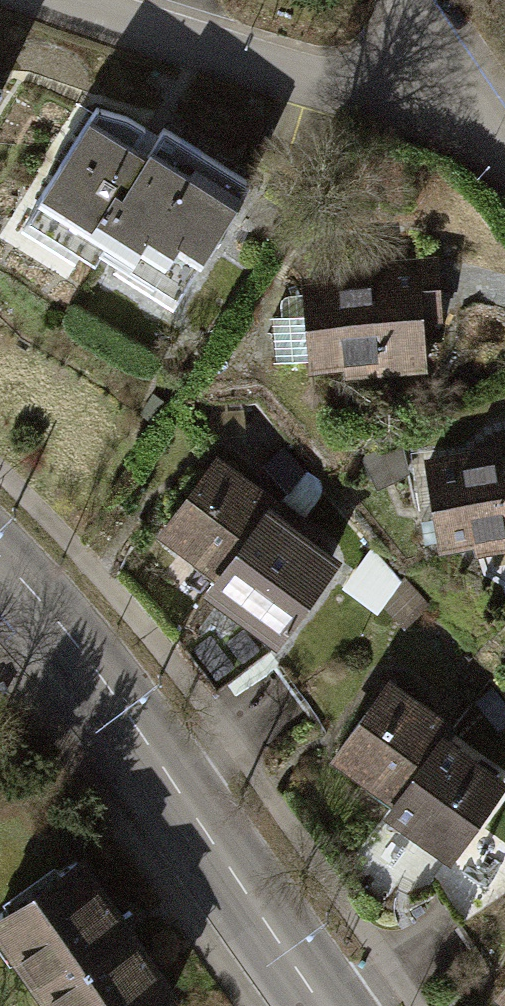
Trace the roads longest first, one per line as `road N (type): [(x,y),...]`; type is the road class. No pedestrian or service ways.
road 1 (tertiary): [(317,1005),(207,838),(35,608),(0,576)]
road 2 (residential): [(504,146),(440,105),(57,0)]

